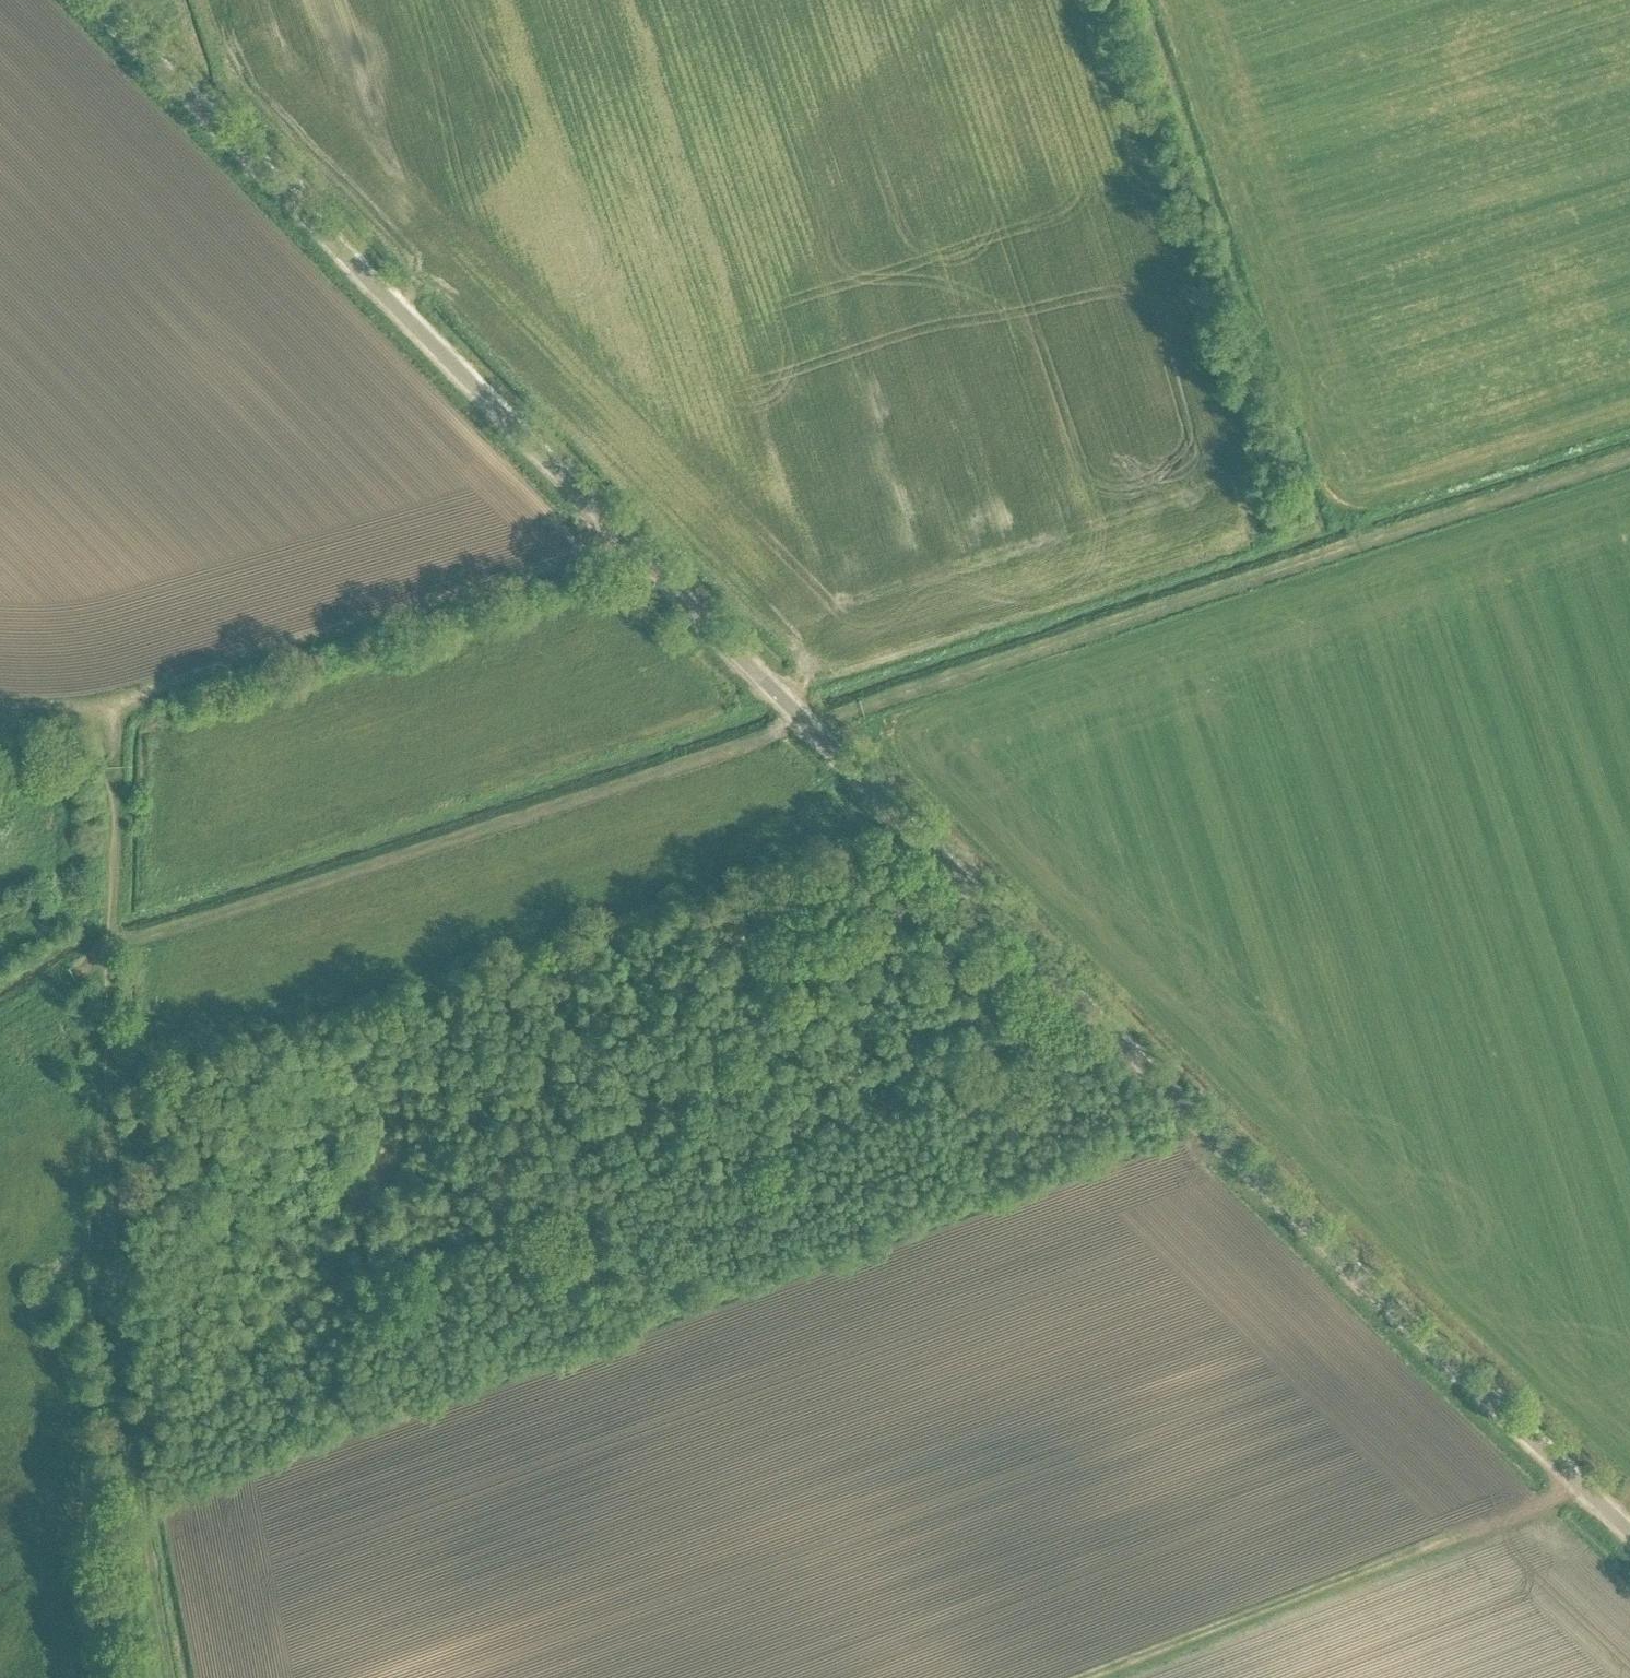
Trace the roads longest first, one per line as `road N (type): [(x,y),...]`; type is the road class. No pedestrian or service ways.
road 1 (unclassified): [(1629,1532),(1154,1074),(95,0)]
road 2 (track): [(168,1677),(119,1379),(110,1262),(116,705)]
road 3 (track): [(629,544),(191,674),(116,705)]
road 4 (track): [(1082,1677),(1580,1485)]

